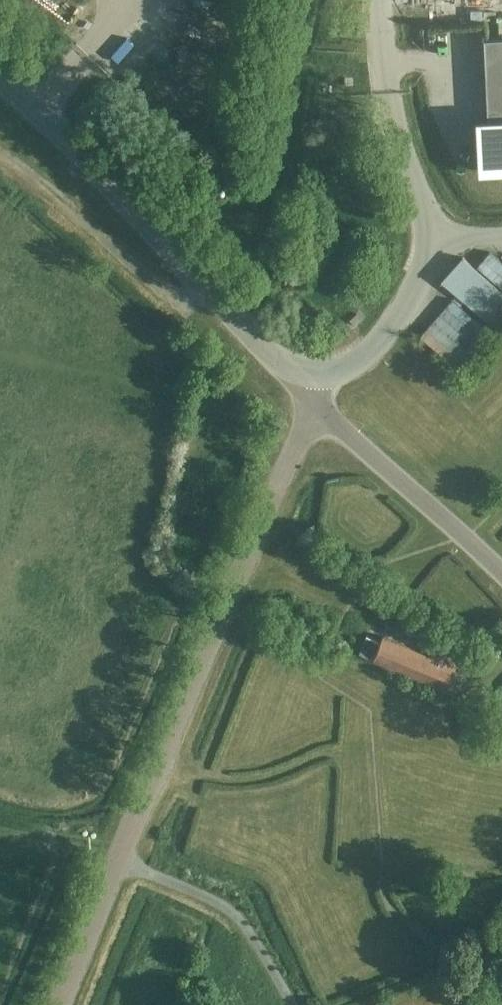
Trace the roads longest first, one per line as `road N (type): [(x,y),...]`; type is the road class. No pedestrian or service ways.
road 1 (unclassified): [(119,861),(302,433),(308,398)]
road 2 (unclassified): [(308,398),(0,77)]
road 3 (unclassified): [(501,578),(308,398)]
road 4 (unclassified): [(119,861),(219,903),(247,926),(293,1004)]
road 5 (unclassified): [(308,398),(386,336),(437,251)]
road 6 (unclassified): [(68,1004),(119,861)]

